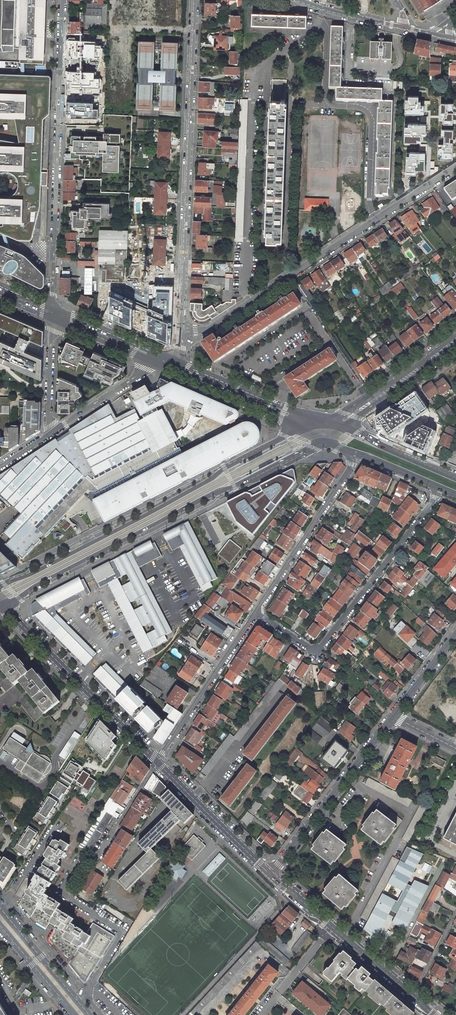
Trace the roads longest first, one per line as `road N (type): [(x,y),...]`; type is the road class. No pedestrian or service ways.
road 1 (tertiary): [(3,607),(323,440)]
road 2 (tertiary): [(303,428),(0,586)]
road 3 (residential): [(180,330),(195,0)]
road 4 (residential): [(180,330),(209,329),(455,167)]
road 5 (residential): [(52,307),(63,0)]
road 6 (residential): [(158,761),(69,899),(123,930),(91,987)]
road 7 (residential): [(256,612),(316,651),(439,488)]
road 8 (tertiary): [(3,607),(158,761)]
road 9 (residential): [(271,875),(392,716)]
road 10 (residential): [(353,452),(256,612)]
road 11 (residential): [(256,612),(158,761)]
road 12 (primary): [(325,422),(170,357)]
road 13 (tertiary): [(158,761),(271,875)]
road 14 (primary): [(162,362),(303,428)]
road 15 (secondary): [(89,1014),(0,906)]
road 16 (unclassified): [(162,362),(48,435)]
road 17 (primary): [(170,357),(52,307)]
road 18 (primary): [(455,478),(344,426)]
road 19 (residential): [(52,315),(48,435)]

